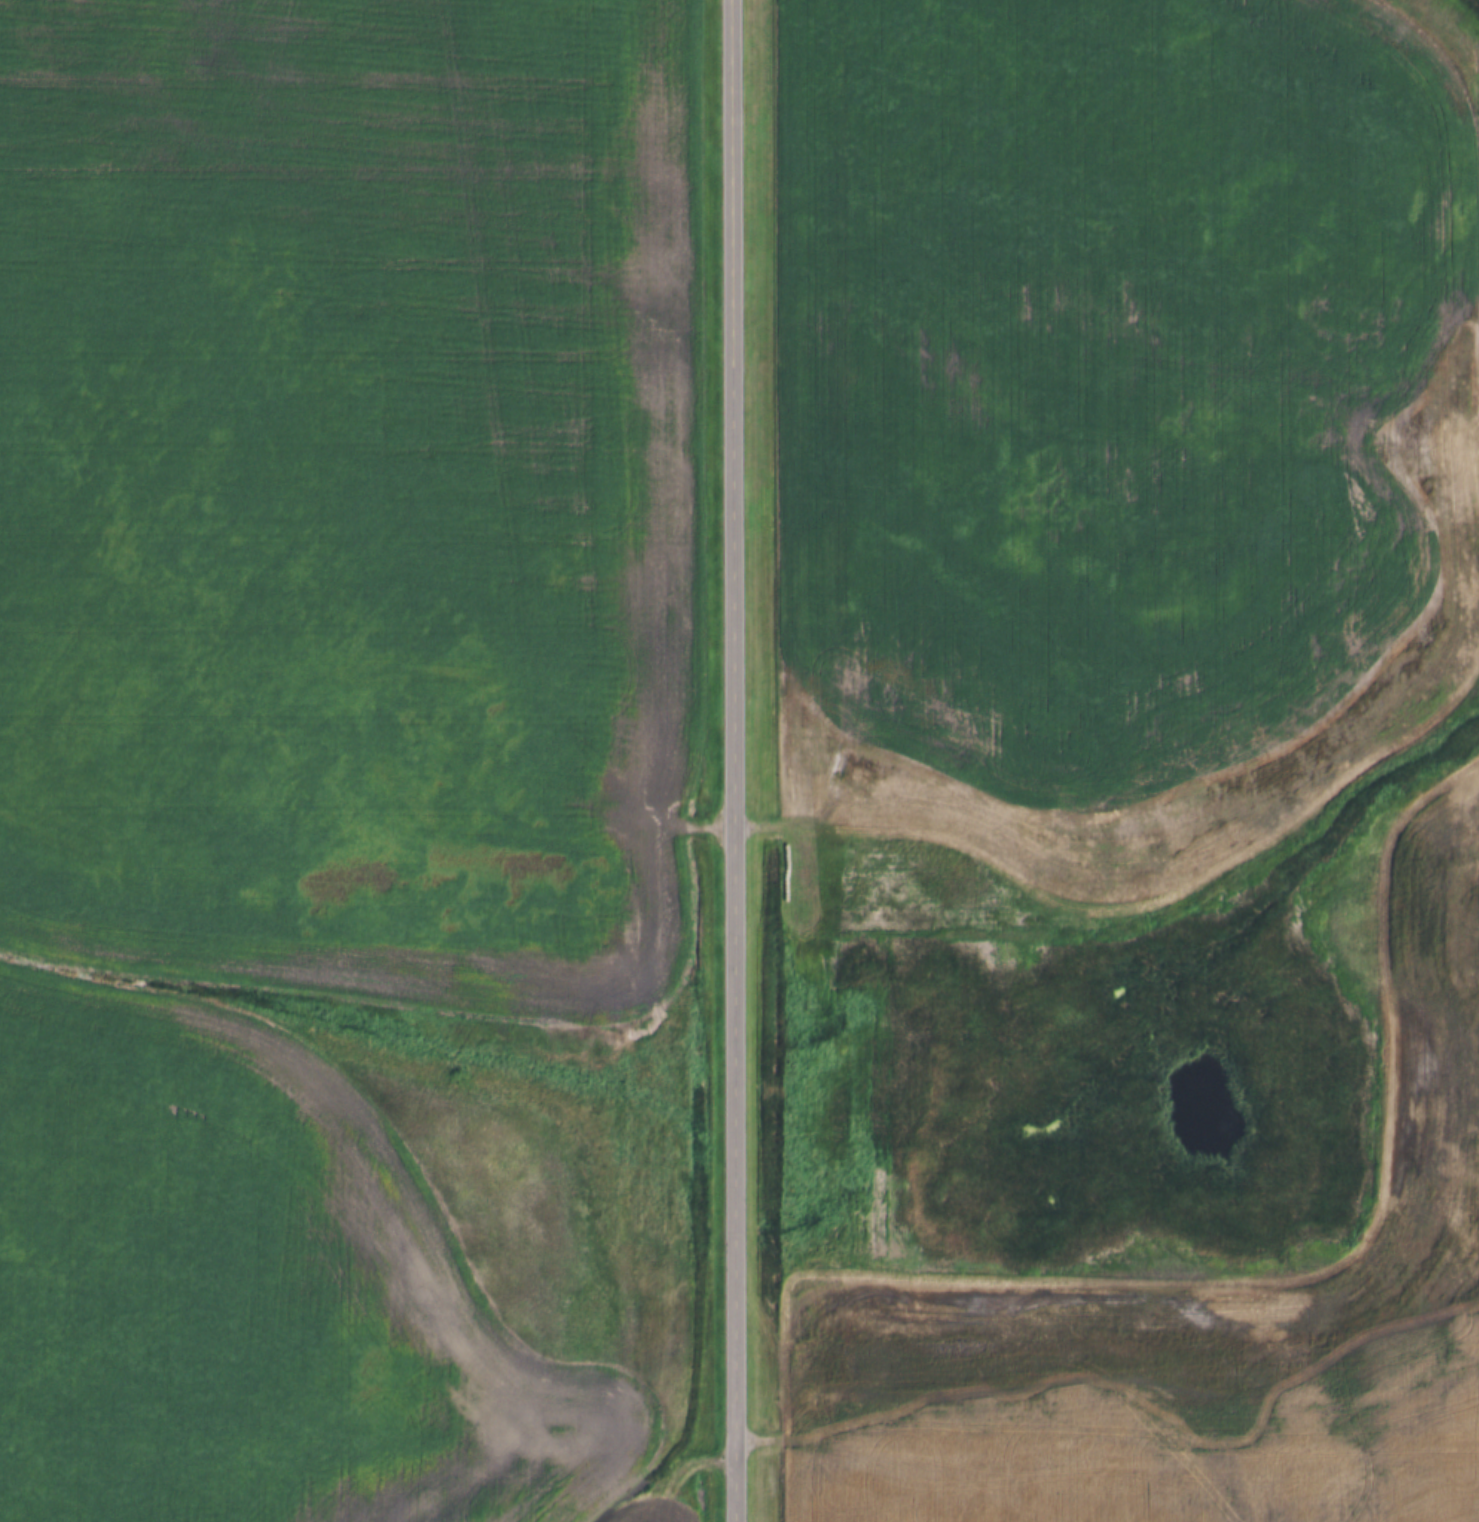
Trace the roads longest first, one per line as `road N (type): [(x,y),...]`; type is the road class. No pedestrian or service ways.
road 1 (tertiary): [(734,1521),(730,0)]
road 2 (track): [(0,977),(239,1025),(302,1082),(339,1133),(412,1246),(493,1405),(528,1432),(650,1444),(696,1462),(734,1459)]

